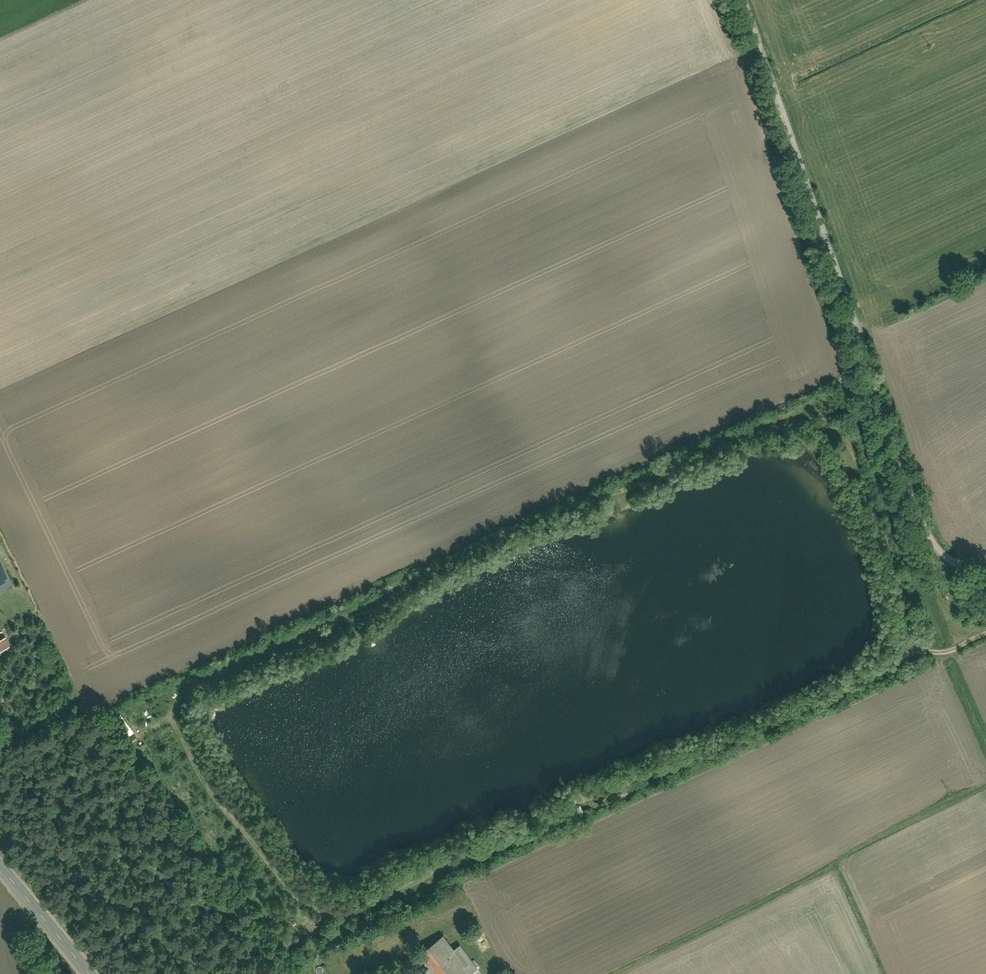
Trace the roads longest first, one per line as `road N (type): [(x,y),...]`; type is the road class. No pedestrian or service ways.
road 1 (unclassified): [(742,0),(923,508),(946,550),(985,574)]
road 2 (unclassified): [(985,637),(941,652),(913,635),(854,445)]
road 3 (tertiary): [(0,866),(90,973)]

